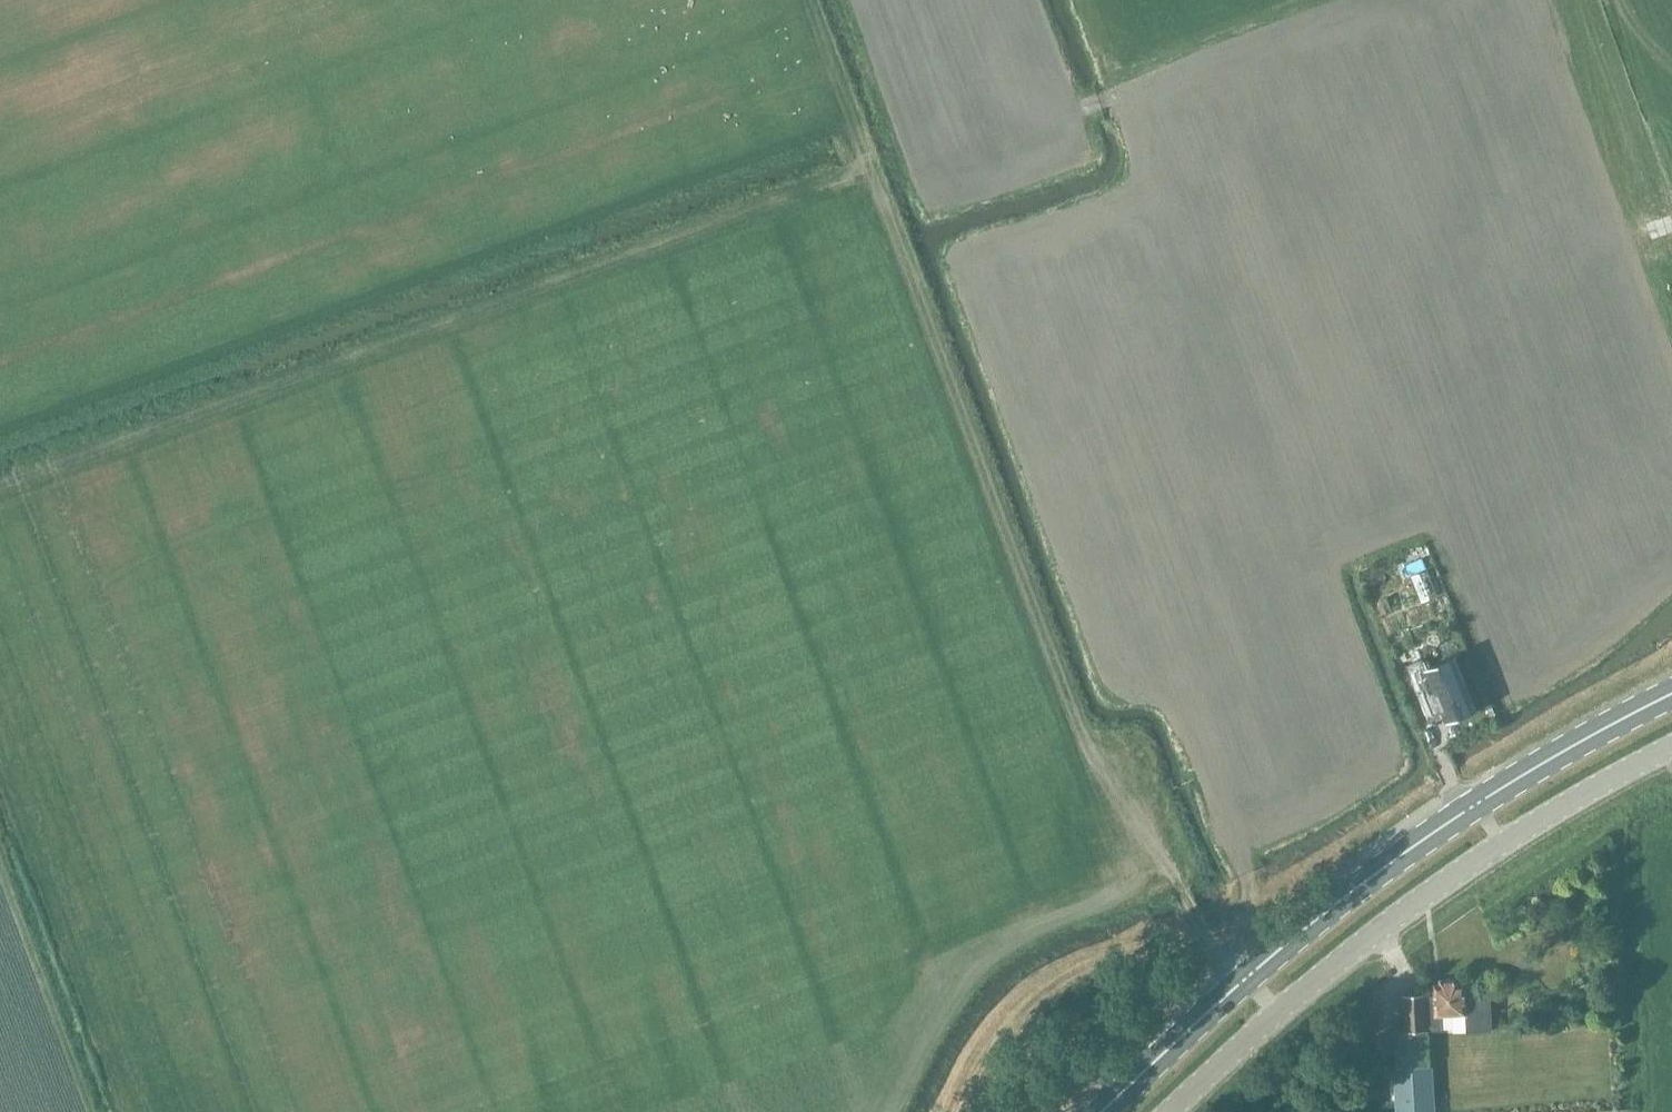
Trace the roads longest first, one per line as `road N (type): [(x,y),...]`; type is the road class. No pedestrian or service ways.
road 1 (secondary): [(1671,697),(1523,778),(1390,866),(1242,984),(1105,1111)]
road 2 (unclassified): [(1184,1111),(1408,909),(1500,845),(1671,750)]
road 3 (track): [(1166,865),(1250,978)]

